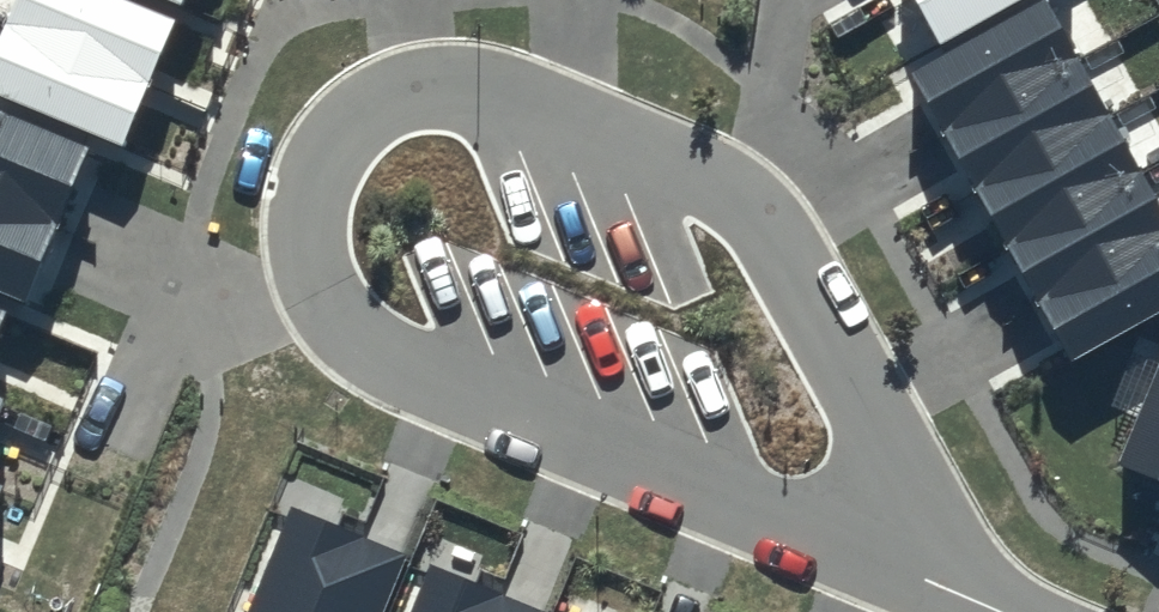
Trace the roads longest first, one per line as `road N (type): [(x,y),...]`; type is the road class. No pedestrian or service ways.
road 1 (residential): [(306,247),(316,180),(339,142),(367,115),(415,93),(459,87),(515,98),(697,167),(743,198),(777,238),(950,591)]
road 2 (residential): [(950,591),(417,372),(359,338),(324,295),(306,247)]

